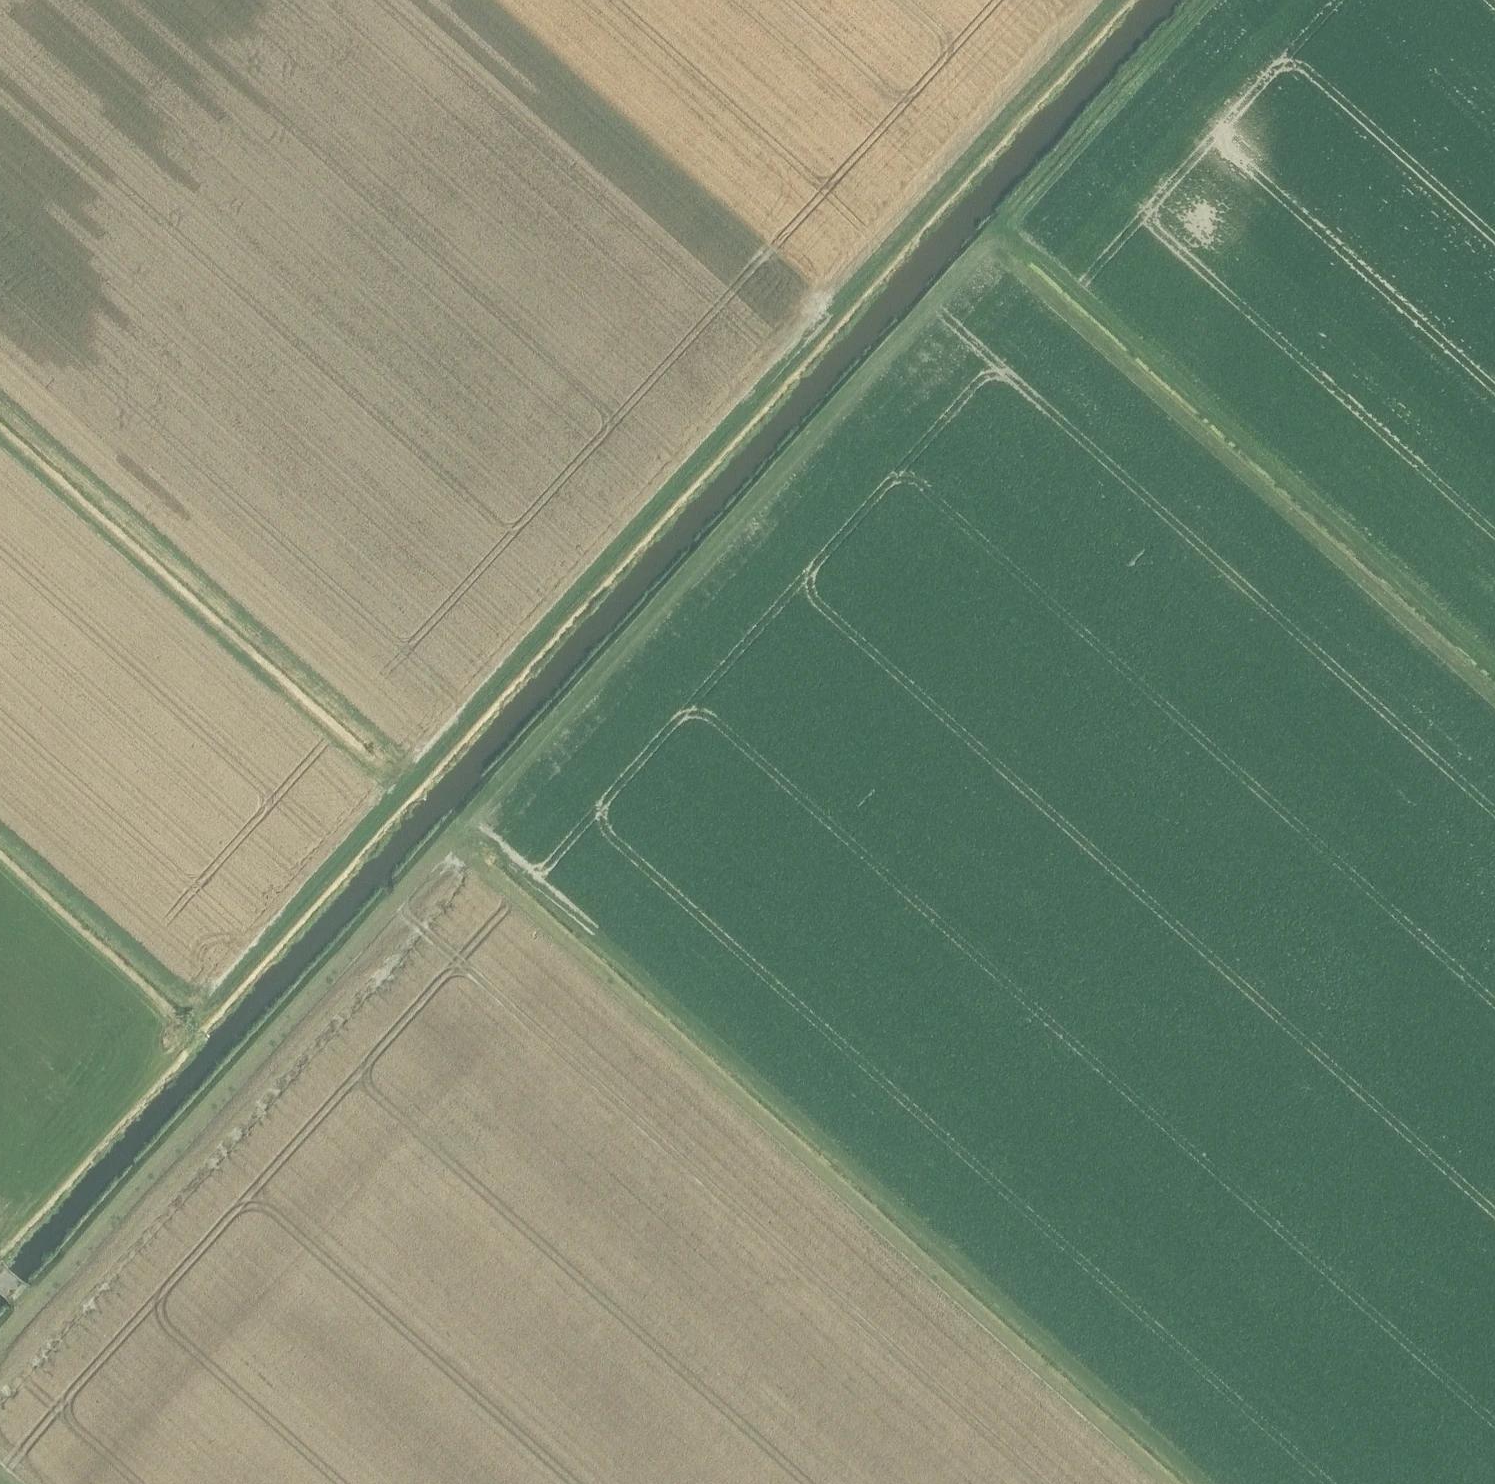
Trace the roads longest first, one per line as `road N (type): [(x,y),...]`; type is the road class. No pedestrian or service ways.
road 1 (track): [(0,1275),(33,1297),(1201,0)]

